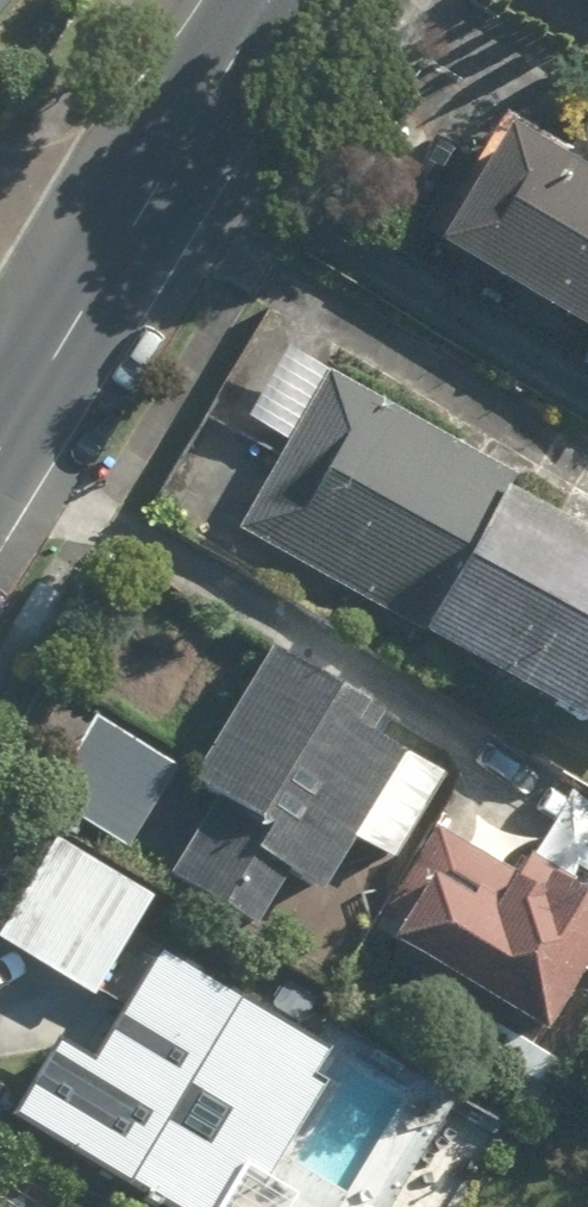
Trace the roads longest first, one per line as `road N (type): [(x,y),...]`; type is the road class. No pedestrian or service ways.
road 1 (secondary): [(265,0),(101,265)]
road 2 (secondary): [(101,265),(0,434)]

